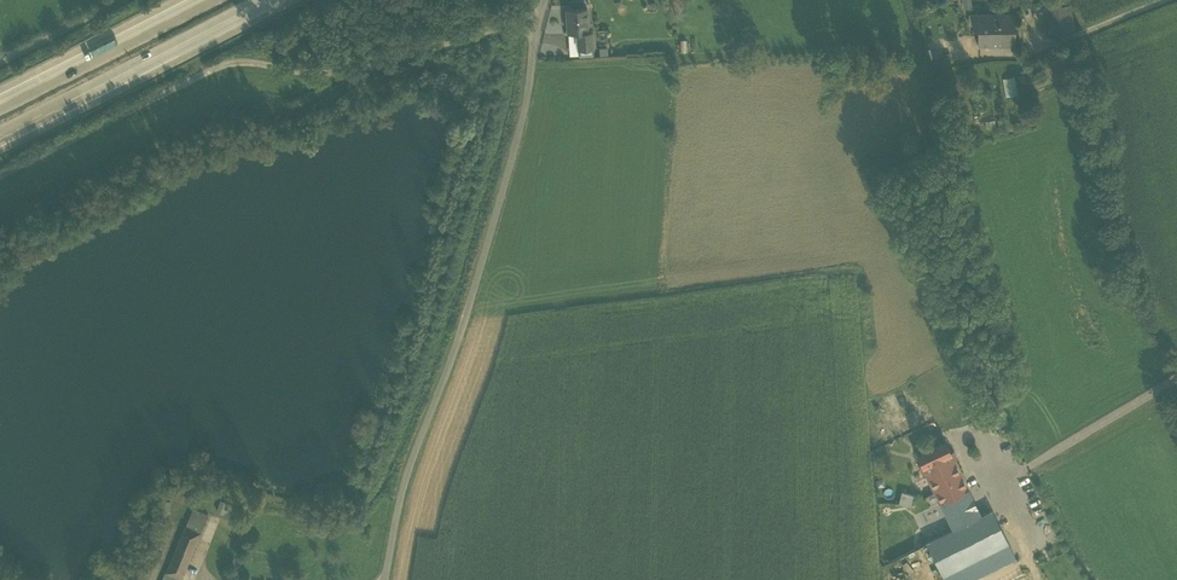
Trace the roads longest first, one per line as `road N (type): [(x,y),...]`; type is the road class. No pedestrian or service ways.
road 1 (unclassified): [(544,0),(462,319),(404,472),(384,579)]
road 2 (track): [(0,174),(234,58),(338,74),(538,15)]
road 3 (motorway): [(0,135),(261,0)]
road 4 (motorway): [(201,0),(0,103)]
road 5 (track): [(0,64),(119,0)]

